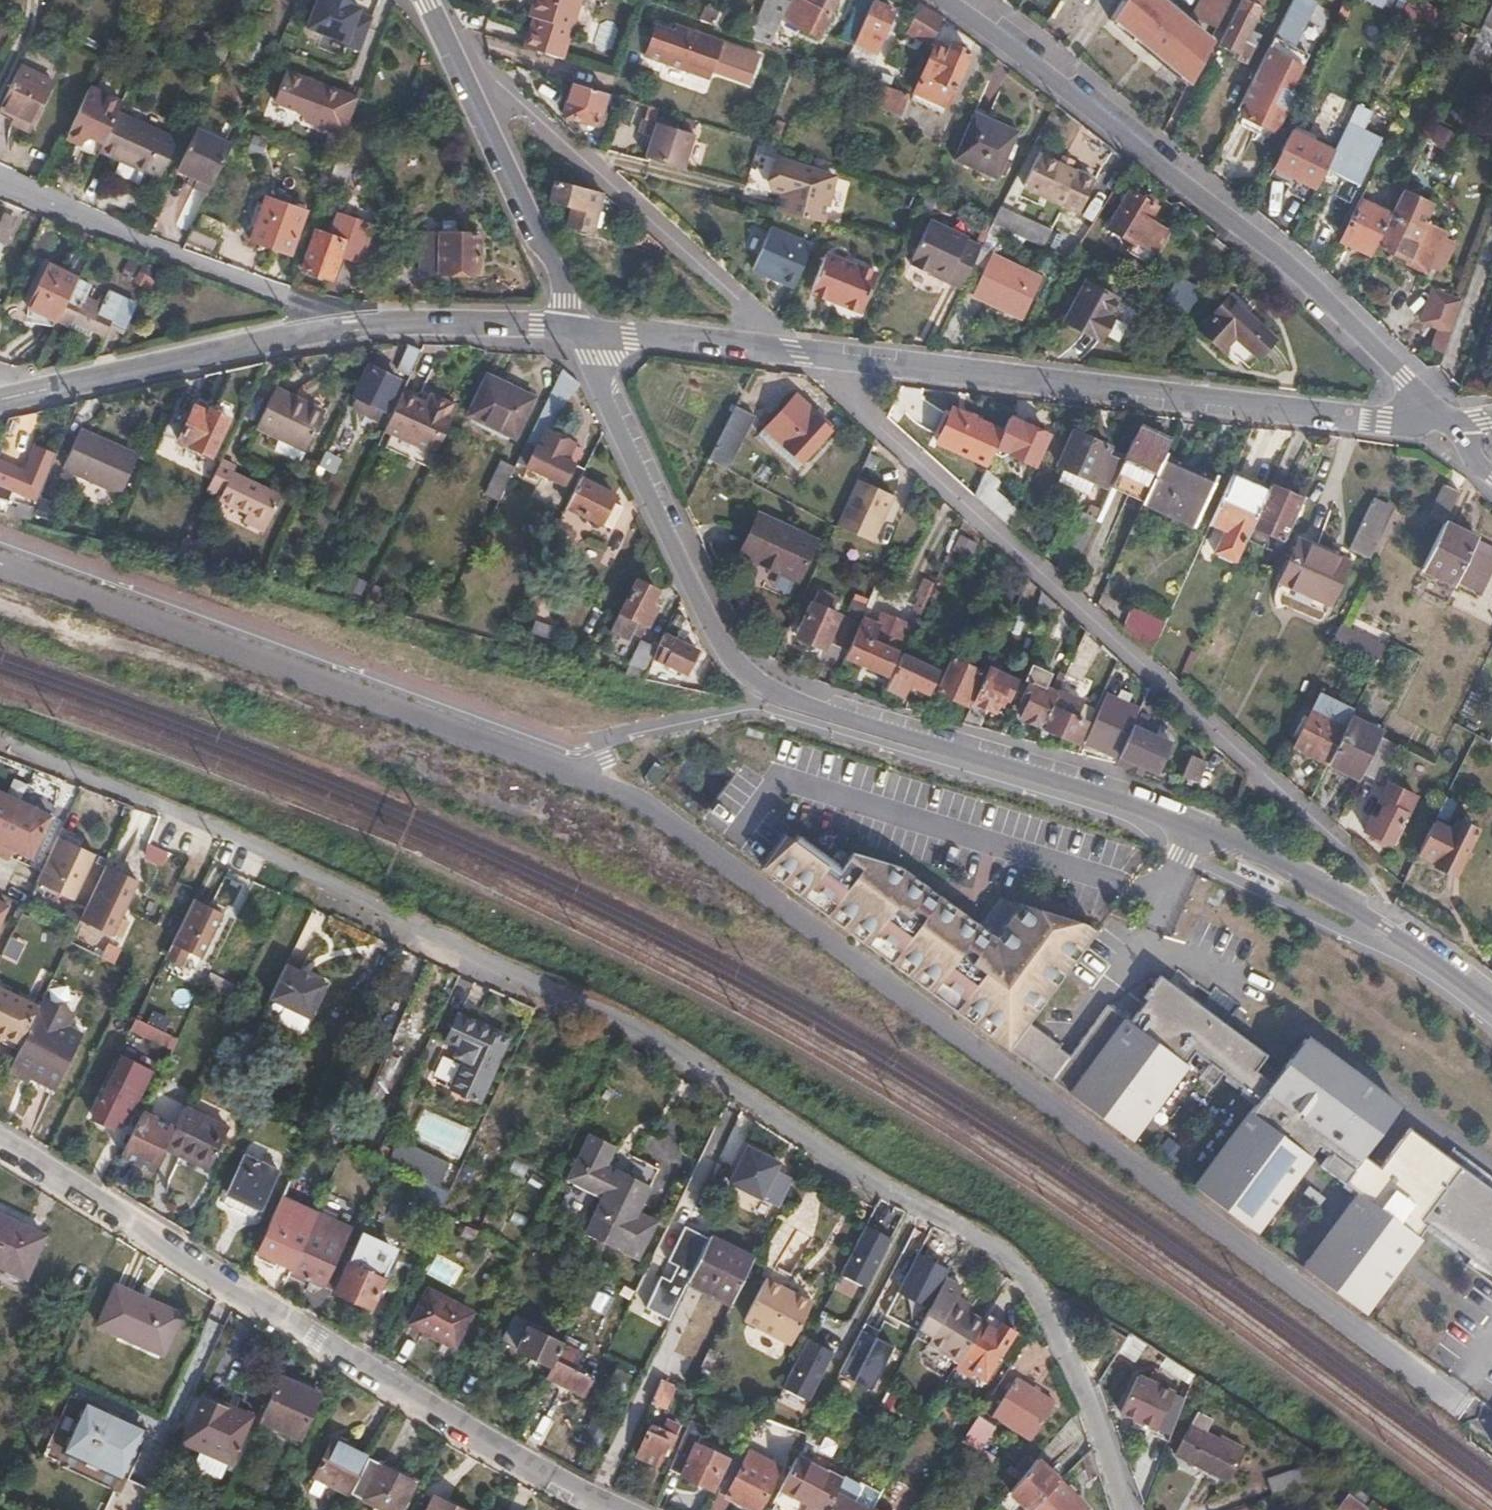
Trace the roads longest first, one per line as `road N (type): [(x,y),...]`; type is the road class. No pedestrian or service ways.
road 1 (residential): [(0,563),(607,779),(1491,1429)]
road 2 (residential): [(0,742),(449,942),(684,1057),(1025,1266),(1088,1393),(1130,1509)]
road 3 (residential): [(582,330),(715,633),(760,685),(1270,856),(1388,930),(1491,1010)]
road 4 (residential): [(803,352),(1356,854)]
road 5 (residential): [(0,1142),(315,1340),(615,1509)]
road 6 (residential): [(1440,415),(1154,158),(946,0)]
road 7 (residential): [(803,352),(1384,416),(1440,415)]
road 8 (residential): [(0,398),(350,324),(426,320),(582,330)]
road 9 (residential): [(759,348),(745,306),(512,101),(477,100)]
road 10 (residential): [(477,100),(582,330)]
road 11 (residential): [(582,330),(759,348)]

